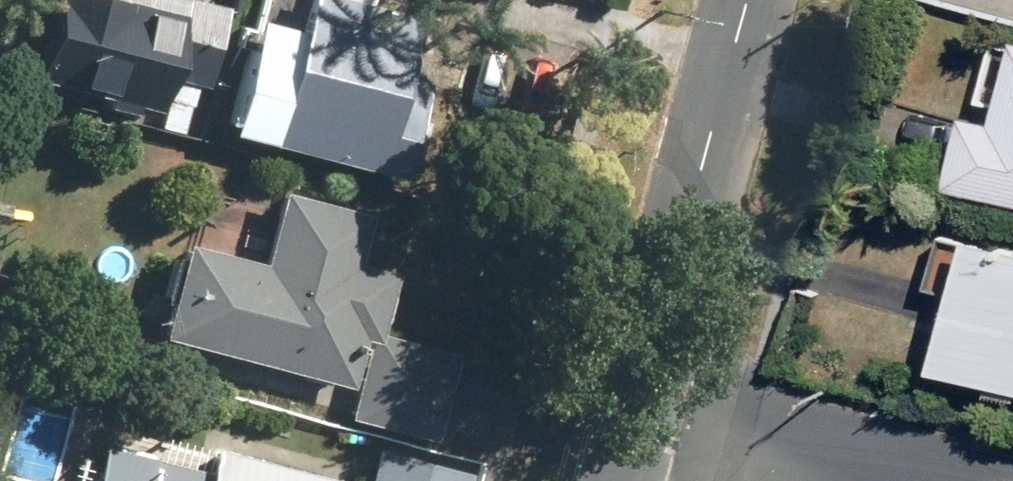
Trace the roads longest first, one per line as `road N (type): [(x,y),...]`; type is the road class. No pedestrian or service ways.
road 1 (tertiary): [(634,409),(746,0)]
road 2 (residential): [(903,480),(634,409)]

